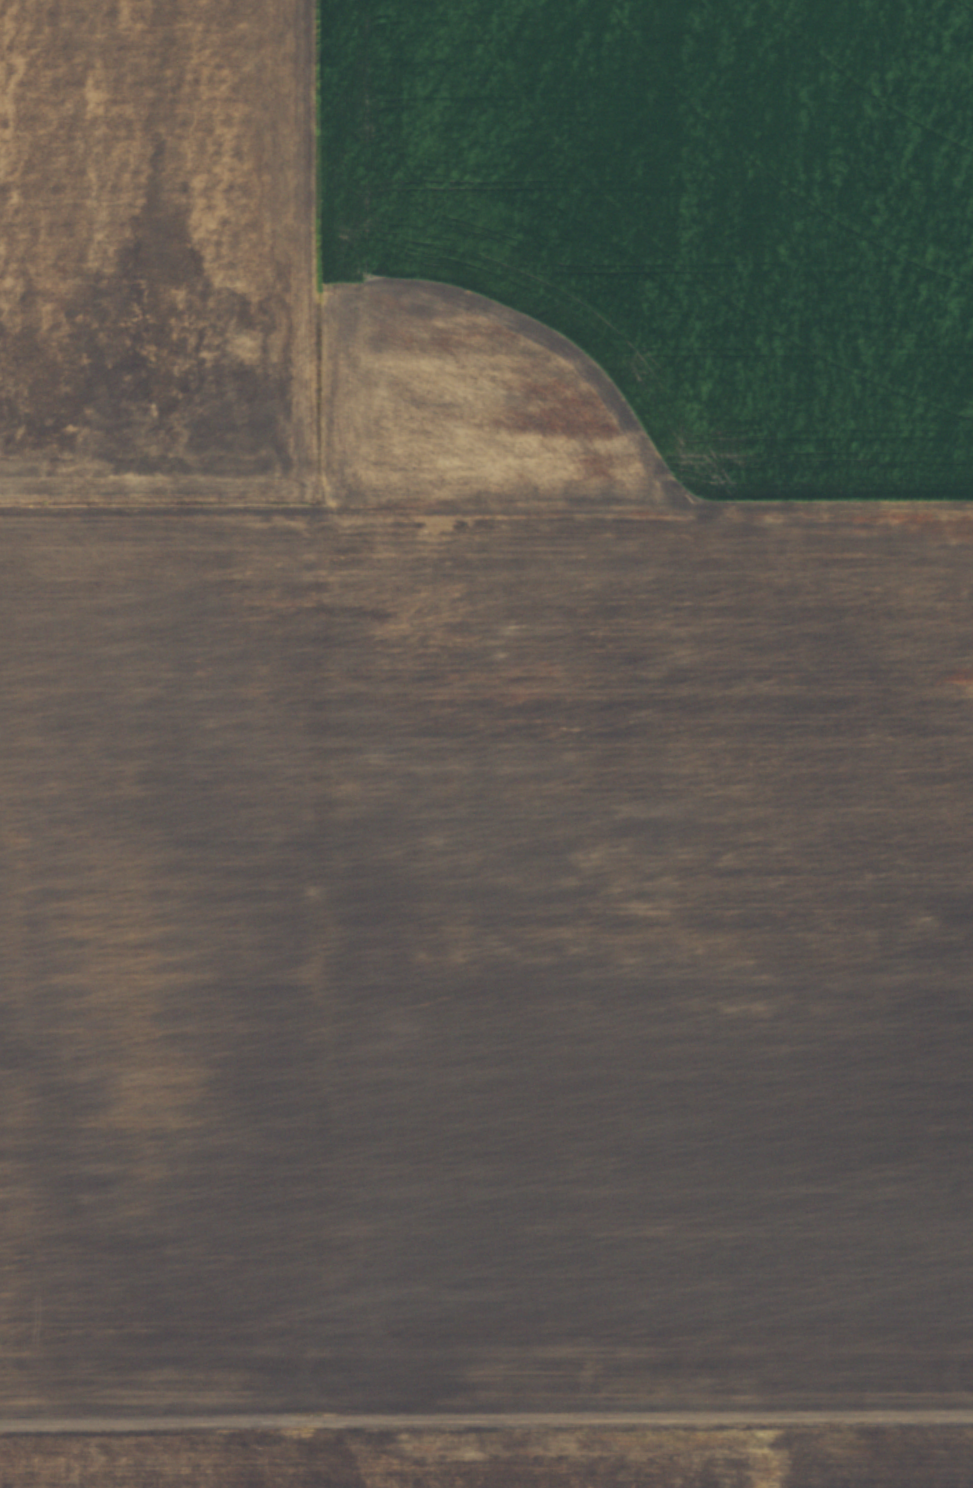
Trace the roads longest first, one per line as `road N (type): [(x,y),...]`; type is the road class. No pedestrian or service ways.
road 1 (residential): [(0,1426),(972,1421)]

